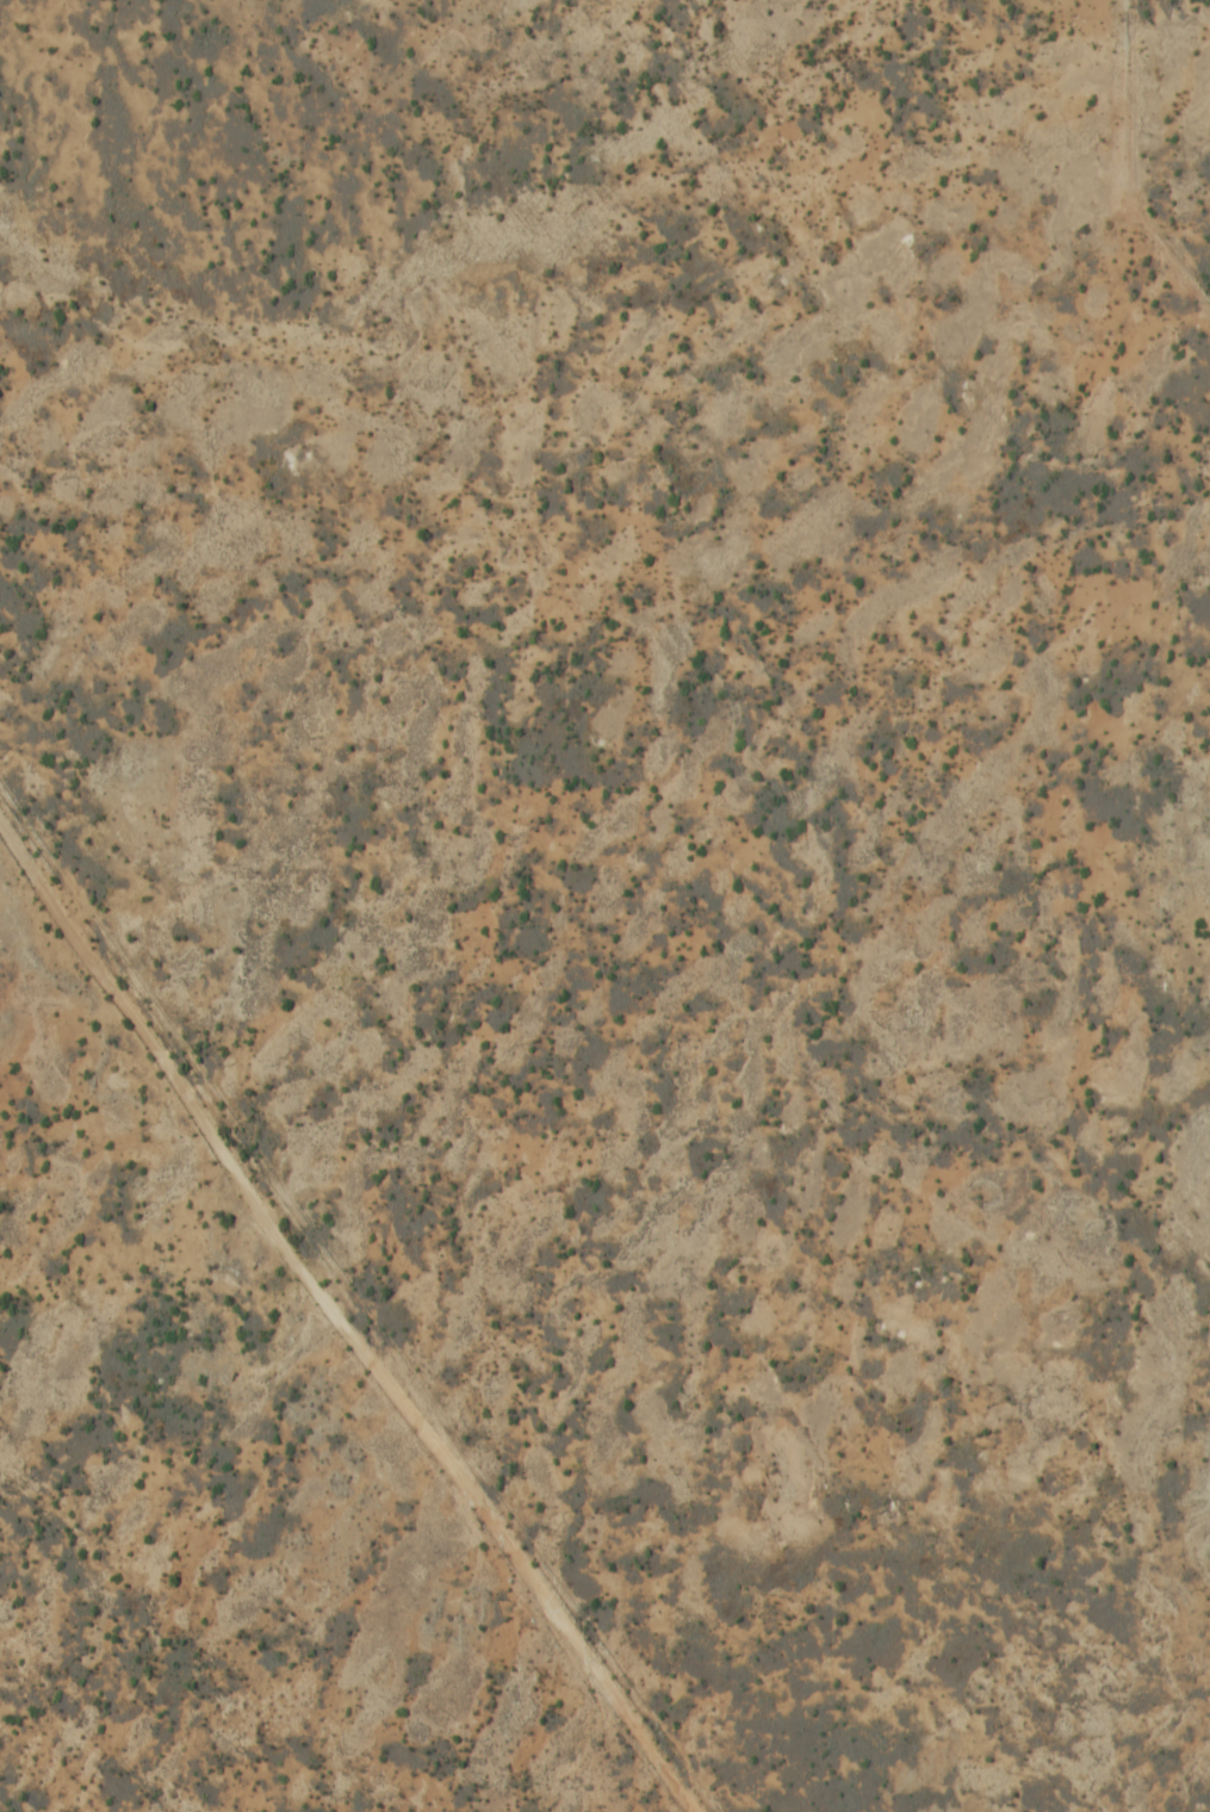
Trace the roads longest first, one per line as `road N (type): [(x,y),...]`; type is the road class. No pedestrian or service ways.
road 1 (residential): [(690,1811),(491,1533),(370,1340),(184,1092),(0,819)]

